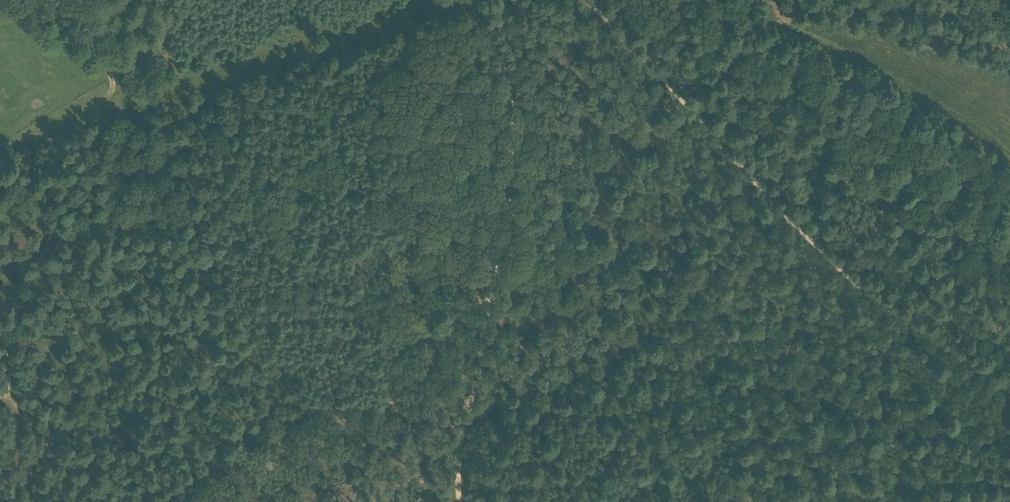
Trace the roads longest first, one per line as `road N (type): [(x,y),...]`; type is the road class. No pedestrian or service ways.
road 1 (track): [(587,0),(854,282),(1009,389)]
road 2 (track): [(465,0),(495,57),(506,143),(502,234),(454,501)]
road 3 (track): [(771,0),(787,22),(928,76),(1009,127)]
road 4 (track): [(0,149),(102,114),(113,88),(105,72),(10,0)]
road 5 (track): [(36,501),(0,344)]

